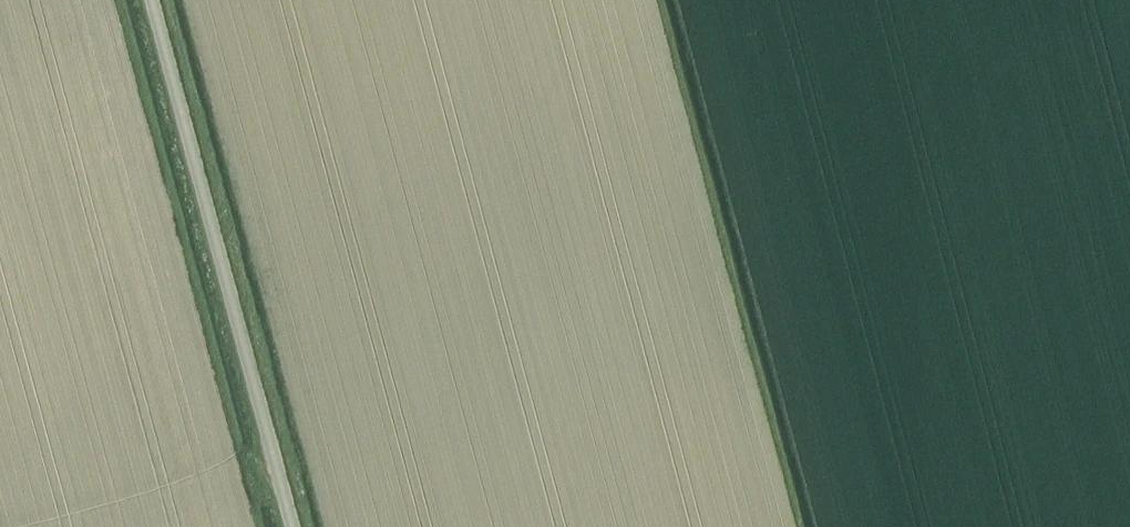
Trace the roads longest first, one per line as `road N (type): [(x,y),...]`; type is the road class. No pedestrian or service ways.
road 1 (unclassified): [(281,526),(144,0)]

